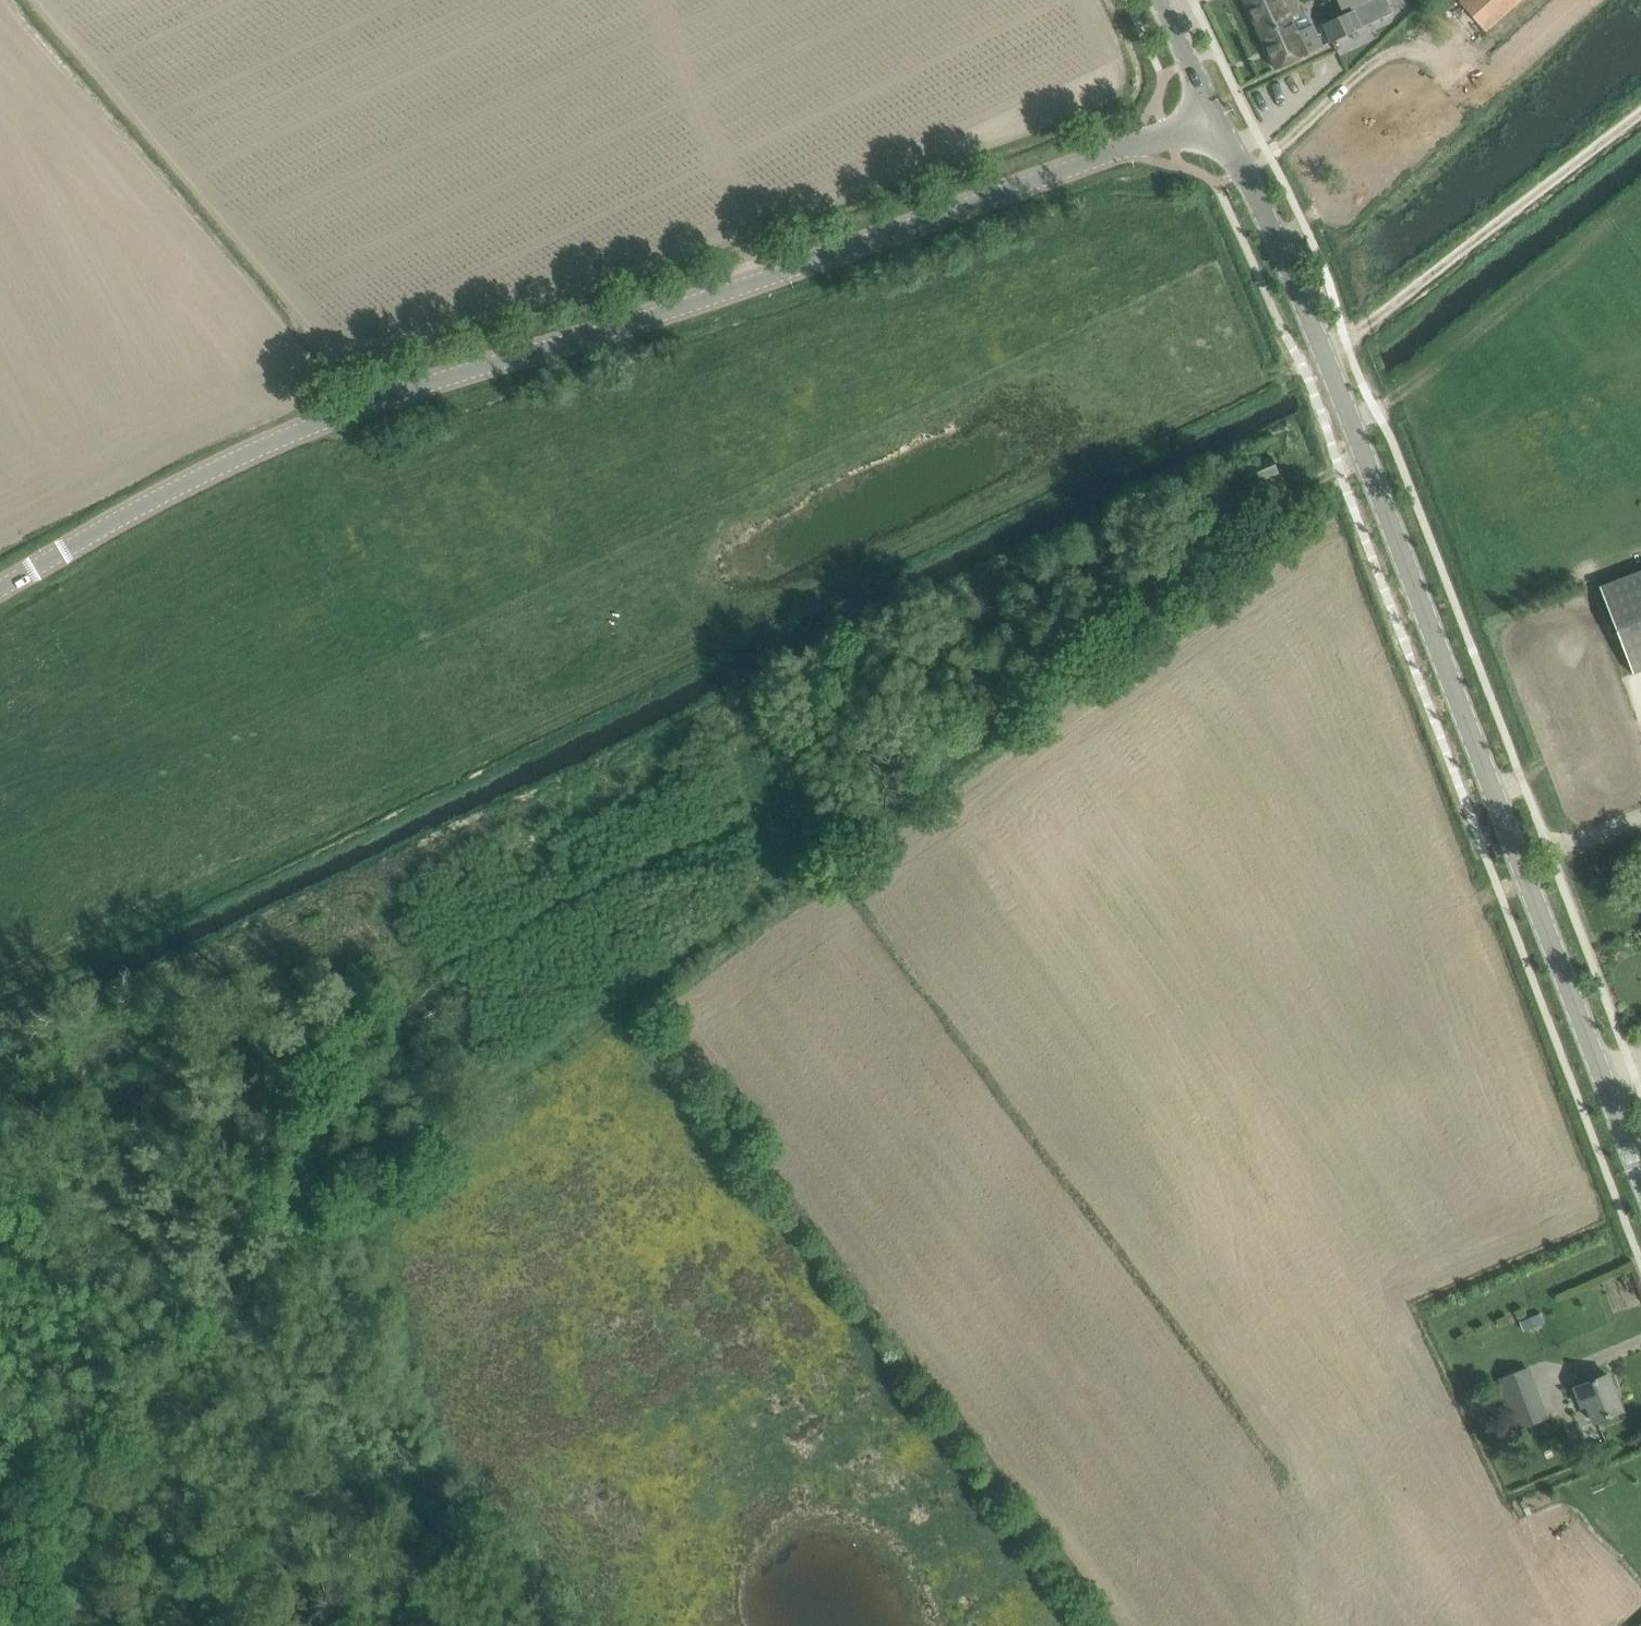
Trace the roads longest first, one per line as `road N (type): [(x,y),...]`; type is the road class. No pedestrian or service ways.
road 1 (tertiary): [(1216,119),(720,295),(331,418),(157,500),(0,590)]
road 2 (tertiary): [(1604,1082),(1325,352)]
road 3 (tertiary): [(1325,352),(1216,119)]
road 4 (unclassified): [(1216,119),(1160,0)]

